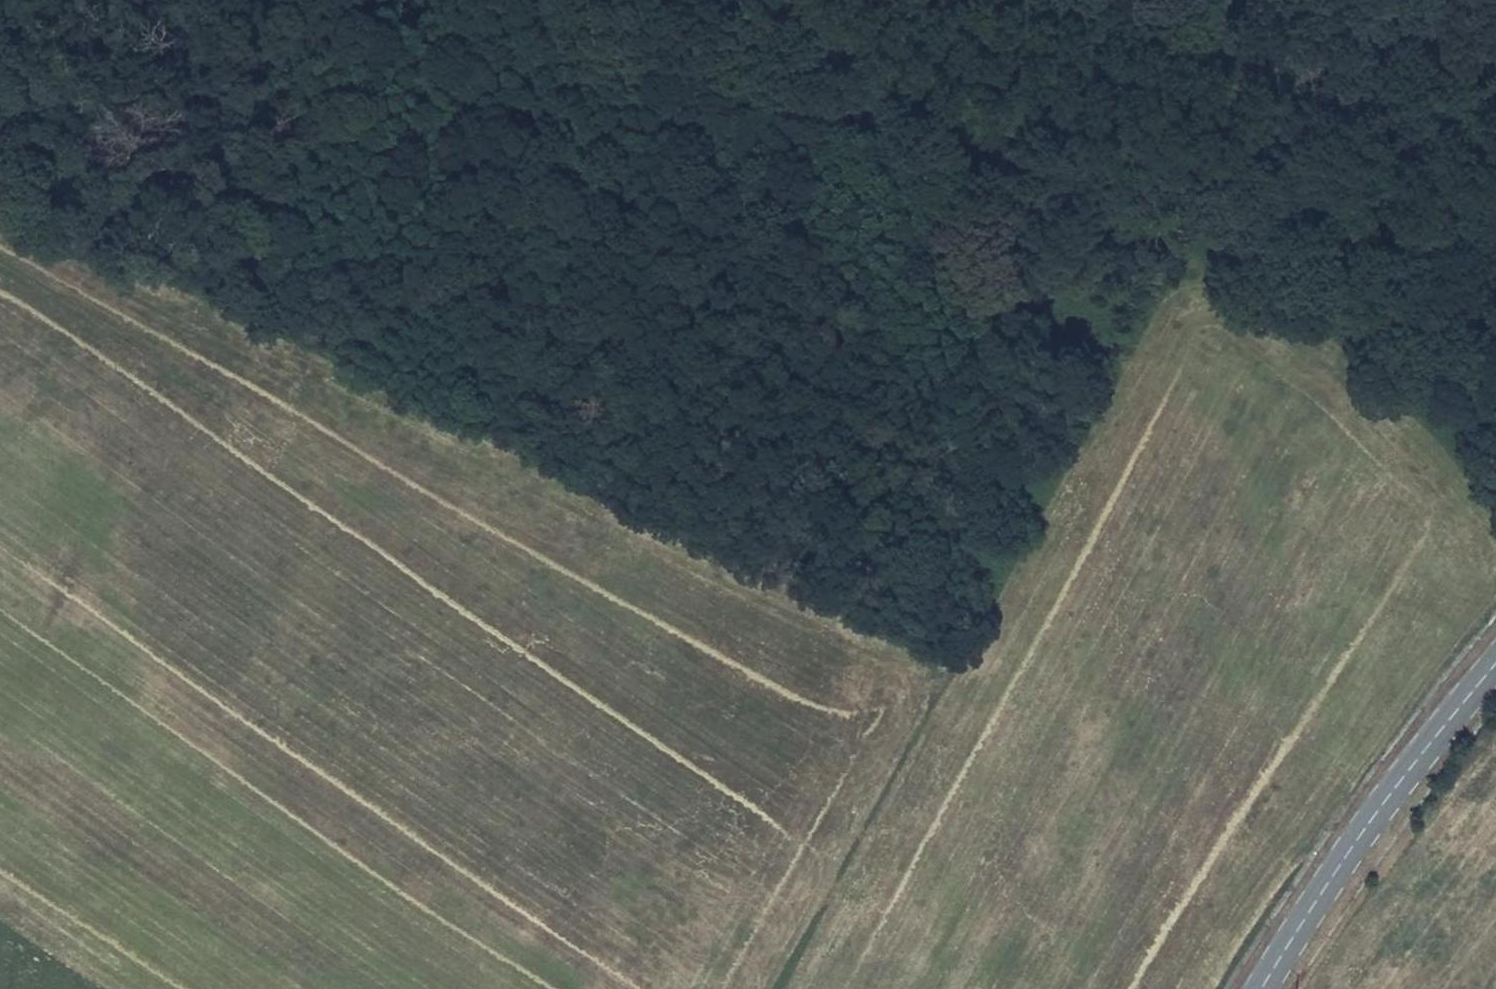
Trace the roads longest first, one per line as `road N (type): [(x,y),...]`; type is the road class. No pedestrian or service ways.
road 1 (tertiary): [(1495,663),(1360,832),(1261,988)]

